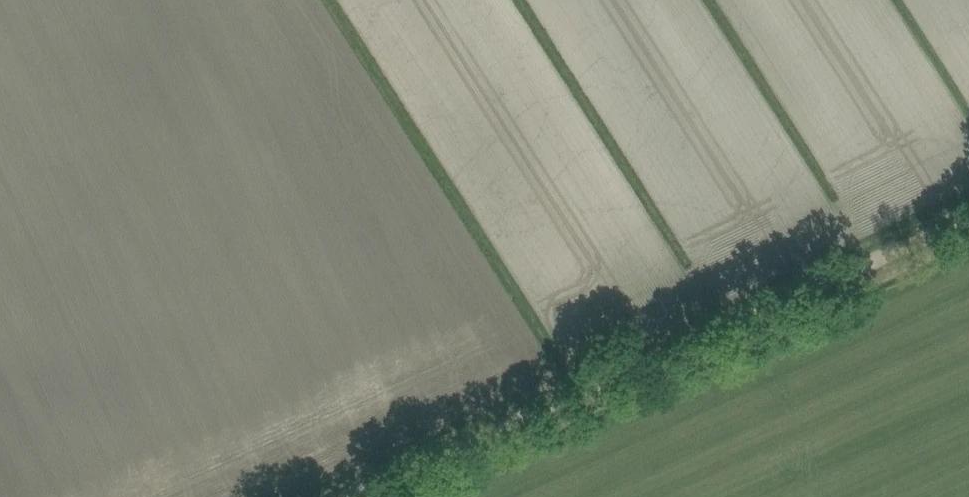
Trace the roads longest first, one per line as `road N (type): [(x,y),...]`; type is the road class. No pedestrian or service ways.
road 1 (track): [(968,226),(364,496)]

